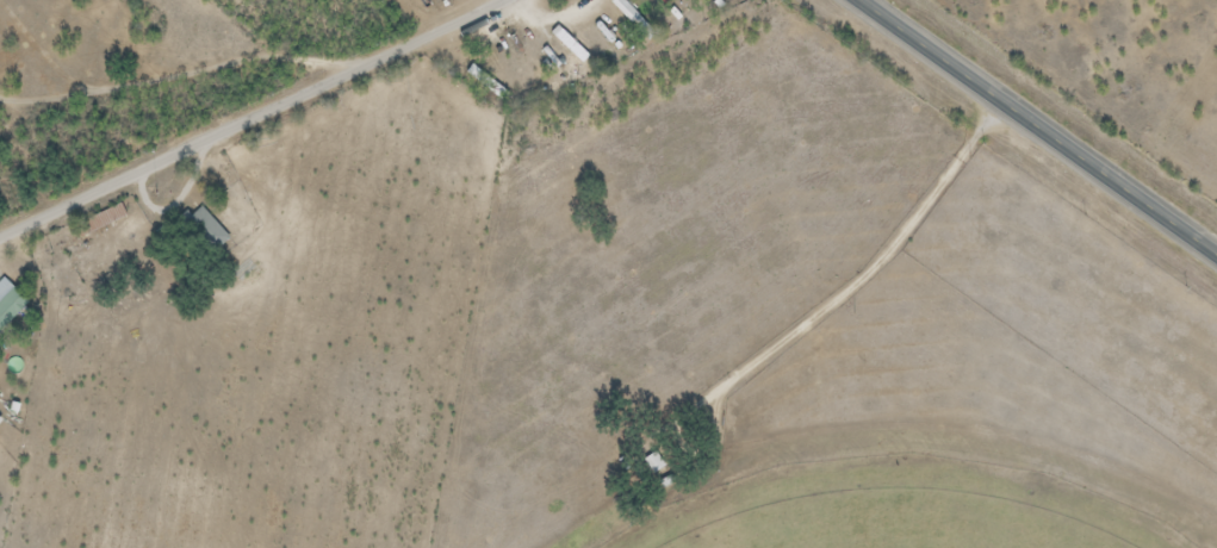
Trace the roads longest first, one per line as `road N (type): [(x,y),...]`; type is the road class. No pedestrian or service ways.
road 1 (residential): [(0,237),(499,0)]
road 2 (trunk): [(869,0),(1216,246)]

